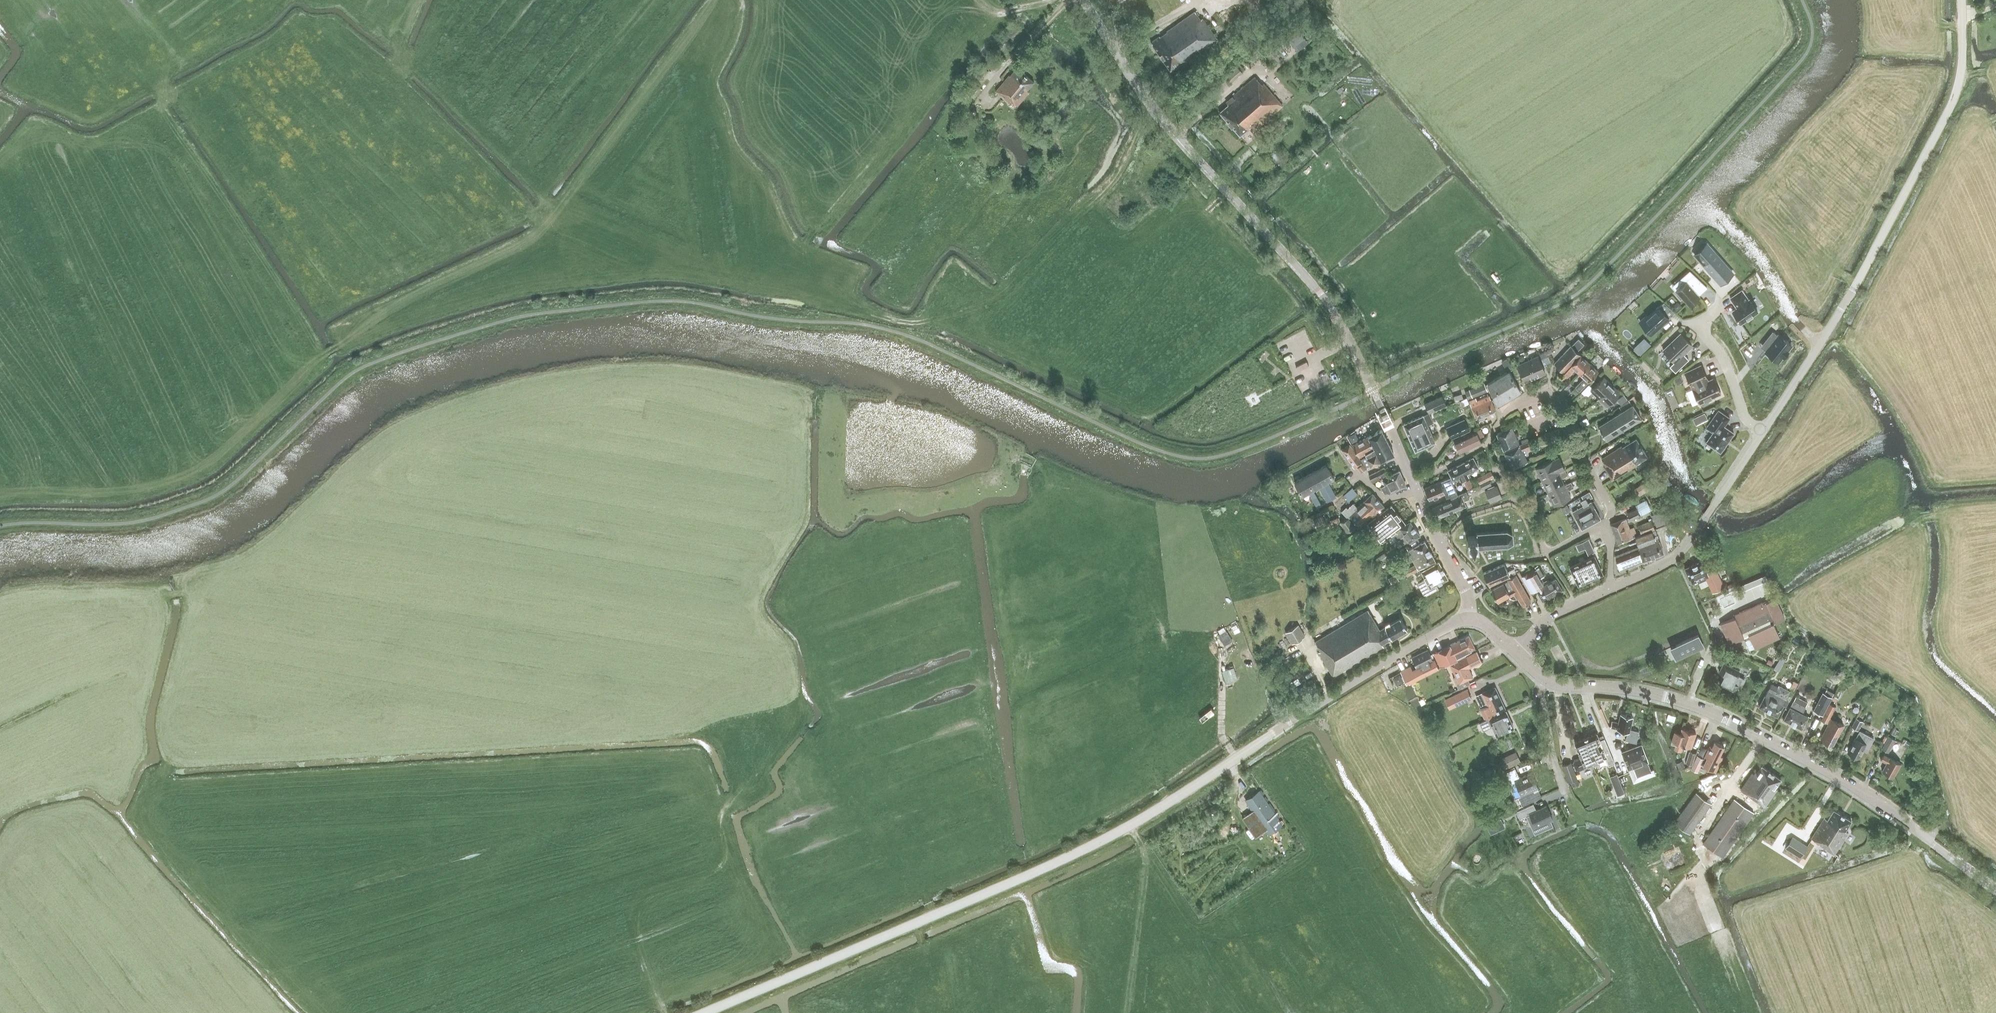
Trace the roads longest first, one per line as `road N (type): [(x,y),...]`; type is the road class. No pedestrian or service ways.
road 1 (tertiary): [(705,1012),(1117,833),(1370,671),(1468,620)]
road 2 (unclassified): [(1414,482),(1327,303),(1176,135),(1084,0)]
road 3 (tertiary): [(1995,892),(1877,805),(1734,725),(1688,705),(1559,687),(1515,654)]
road 4 (tertiary): [(1763,431),(1846,300),(1946,114),(1961,65),(1961,0)]
road 5 (residential): [(1609,591),(1611,507),(1549,394),(1515,406),(1483,447),(1414,482)]
road 6 (tertiary): [(1609,591),(1675,559),(1763,431)]
road 7 (track): [(1133,1012),(1142,849),(1129,826)]
road 8 (unclassified): [(1468,620),(1468,598),(1414,482)]
road 9 (residential): [(1763,431),(1747,420),(1726,365),(1698,326)]

